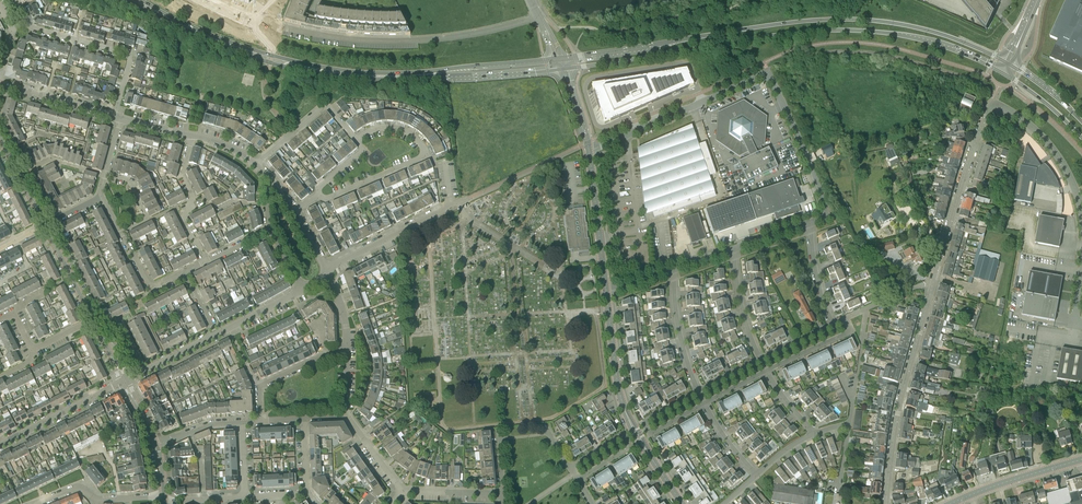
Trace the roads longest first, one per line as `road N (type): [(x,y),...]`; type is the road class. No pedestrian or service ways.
road 1 (secondary): [(1010,63),(932,31),(851,19),(562,58)]
road 2 (secondary): [(565,68),(847,30),(926,40),(1005,74)]
road 3 (residential): [(931,290),(991,103),(1046,140),(1081,208)]
road 4 (residential): [(538,17),(400,41),(317,35),(260,20)]
road 5 (secondary): [(151,9),(271,59),(399,76)]
road 6 (tertiary): [(683,503),(624,405),(607,295)]
road 7 (residential): [(886,503),(897,413),(931,290)]
road 8 (residential): [(319,196),(427,151),(398,128),(356,140)]
road 9 (residential): [(589,151),(768,71)]
road 10 (residential): [(809,224),(827,210),(768,71)]
road 11 (residential): [(114,116),(124,56),(27,27)]
road 12 (secondary): [(399,76),(560,69)]
road 13 (secondary): [(556,59),(399,76)]
road 14 (tertiary): [(607,295),(589,151)]
road 15 (residential): [(326,274),(451,208)]
road 16 (residential): [(356,140),(325,106),(251,166)]
road 17 (residential): [(0,445),(126,382)]
road 18 (residential): [(698,390),(644,422),(651,433),(705,403)]
road 19 (tertiary): [(951,503),(1081,459)]
road 20 (residential): [(204,261),(184,219),(188,196),(180,173),(190,135)]
road 21 (residential): [(261,420),(261,388),(348,345)]
road 22 (residential): [(579,480),(629,446),(626,440),(571,467)]
road 23 (residential): [(698,390),(682,345),(673,272)]

